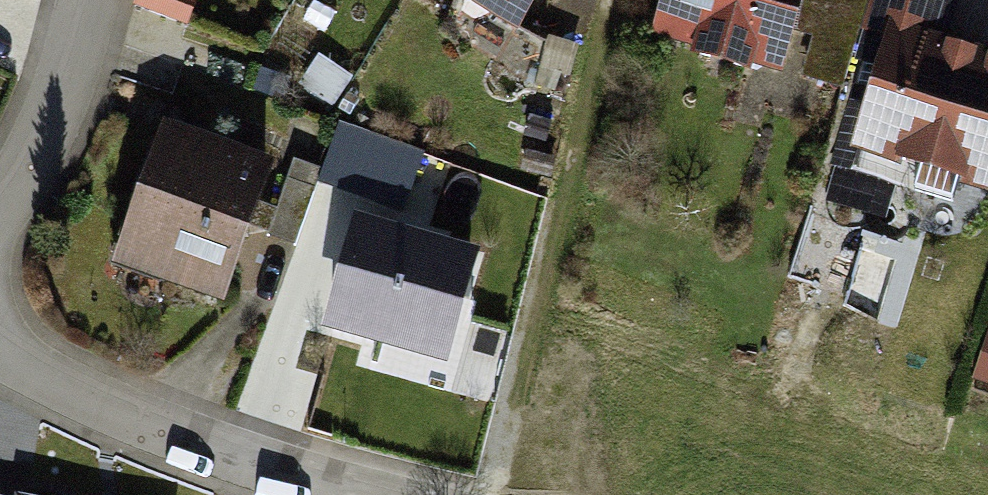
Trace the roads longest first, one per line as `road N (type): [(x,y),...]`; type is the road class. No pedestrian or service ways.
road 1 (track): [(613,0),(496,494)]
road 2 (residential): [(358,494),(265,473),(49,387),(0,353)]
road 3 (residential): [(0,205),(38,154),(94,0)]

